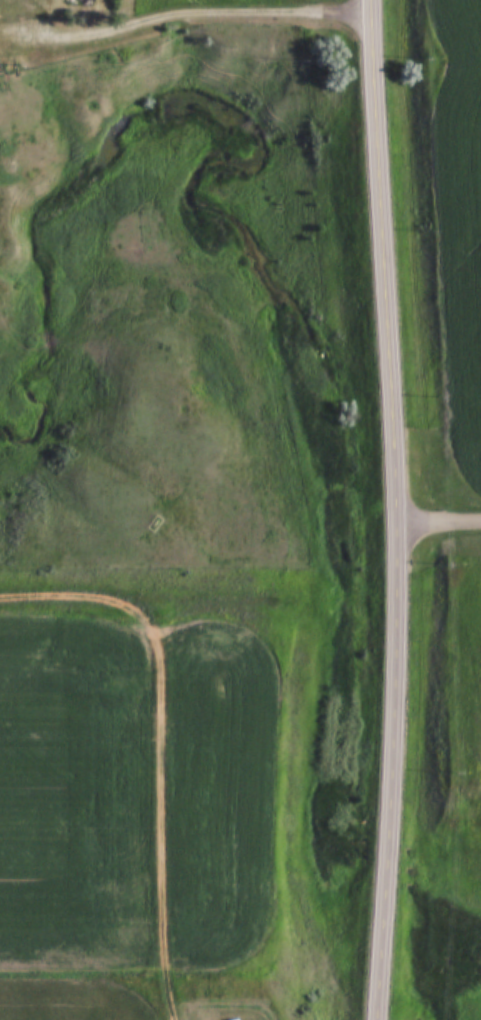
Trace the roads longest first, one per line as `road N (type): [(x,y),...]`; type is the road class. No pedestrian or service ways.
road 1 (secondary): [(378,1019),(394,518),(364,0)]

